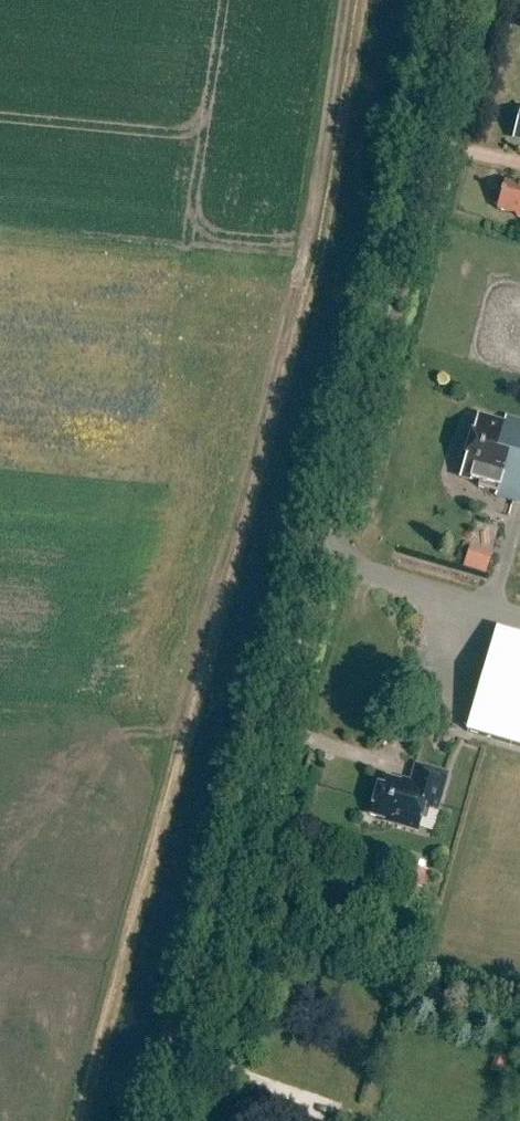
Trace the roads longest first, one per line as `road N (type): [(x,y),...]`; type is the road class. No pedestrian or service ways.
road 1 (unclassified): [(162,1120),(378,315),(452,0)]

